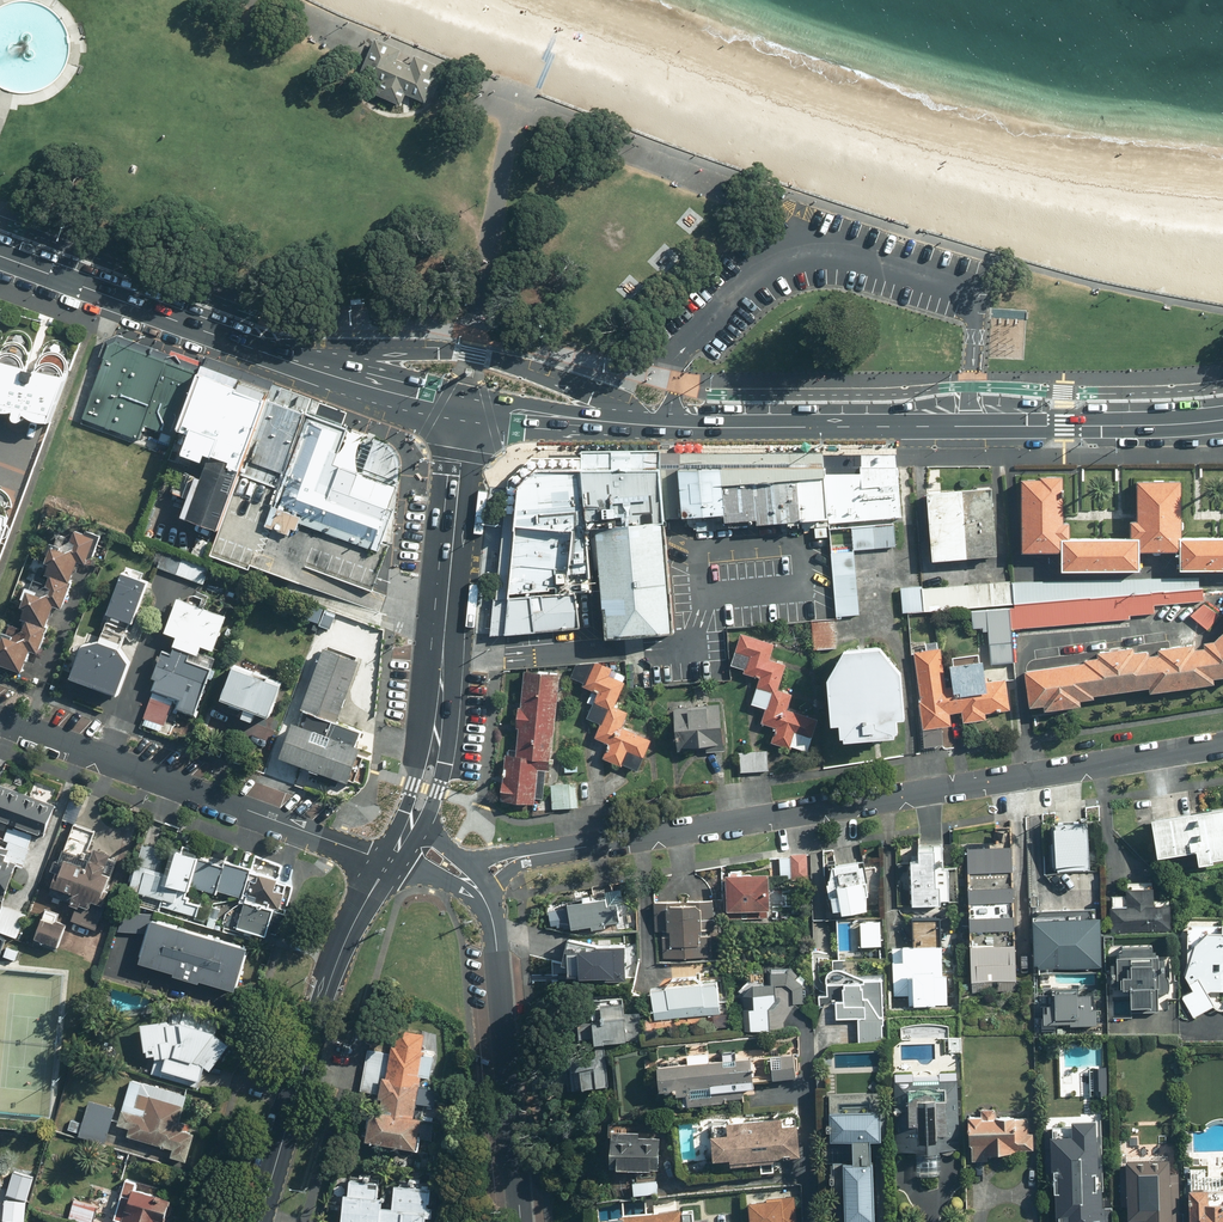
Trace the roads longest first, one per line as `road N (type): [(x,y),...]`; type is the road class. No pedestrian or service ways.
road 1 (primary): [(467,409),(699,427),(1222,420)]
road 2 (residential): [(542,854),(1222,745)]
road 3 (primary): [(0,256),(305,367),(467,409)]
road 4 (residential): [(0,716),(392,859)]
road 5 (secondary): [(414,820),(439,717),(467,409)]
road 6 (secondary): [(259,1221),(331,979),(392,859)]
road 7 (residential): [(523,1221),(487,902)]

